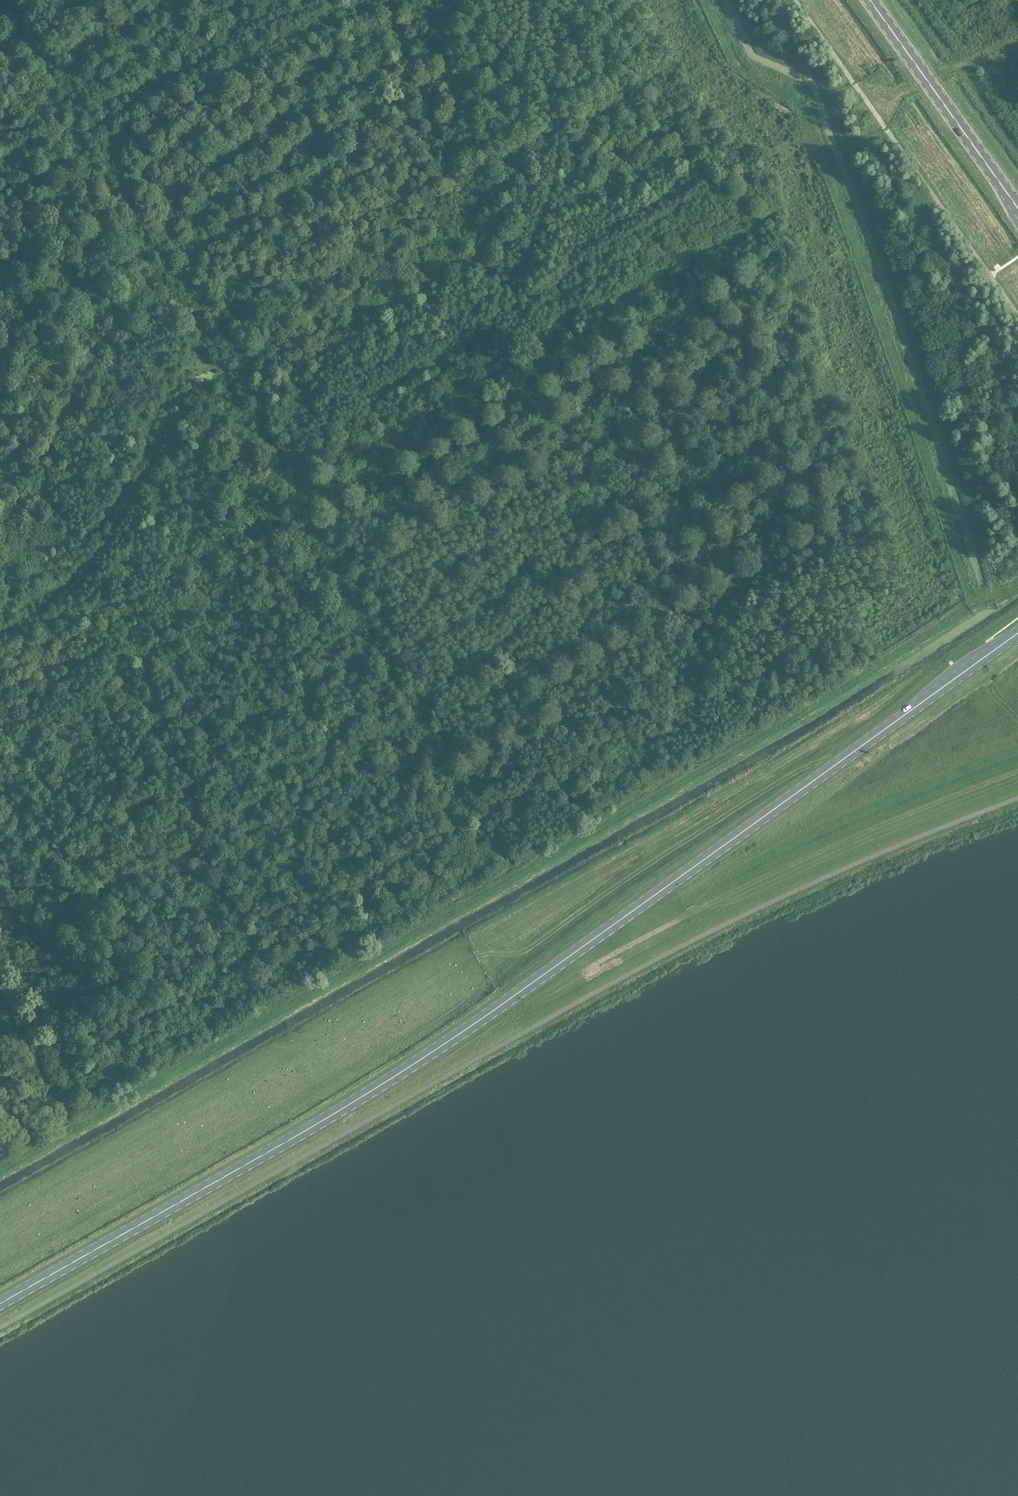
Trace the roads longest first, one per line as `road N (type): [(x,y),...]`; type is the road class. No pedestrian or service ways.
road 1 (primary): [(0,1307),(423,1067),(772,823),(1017,632)]
road 2 (secondary): [(1017,212),(870,0)]

